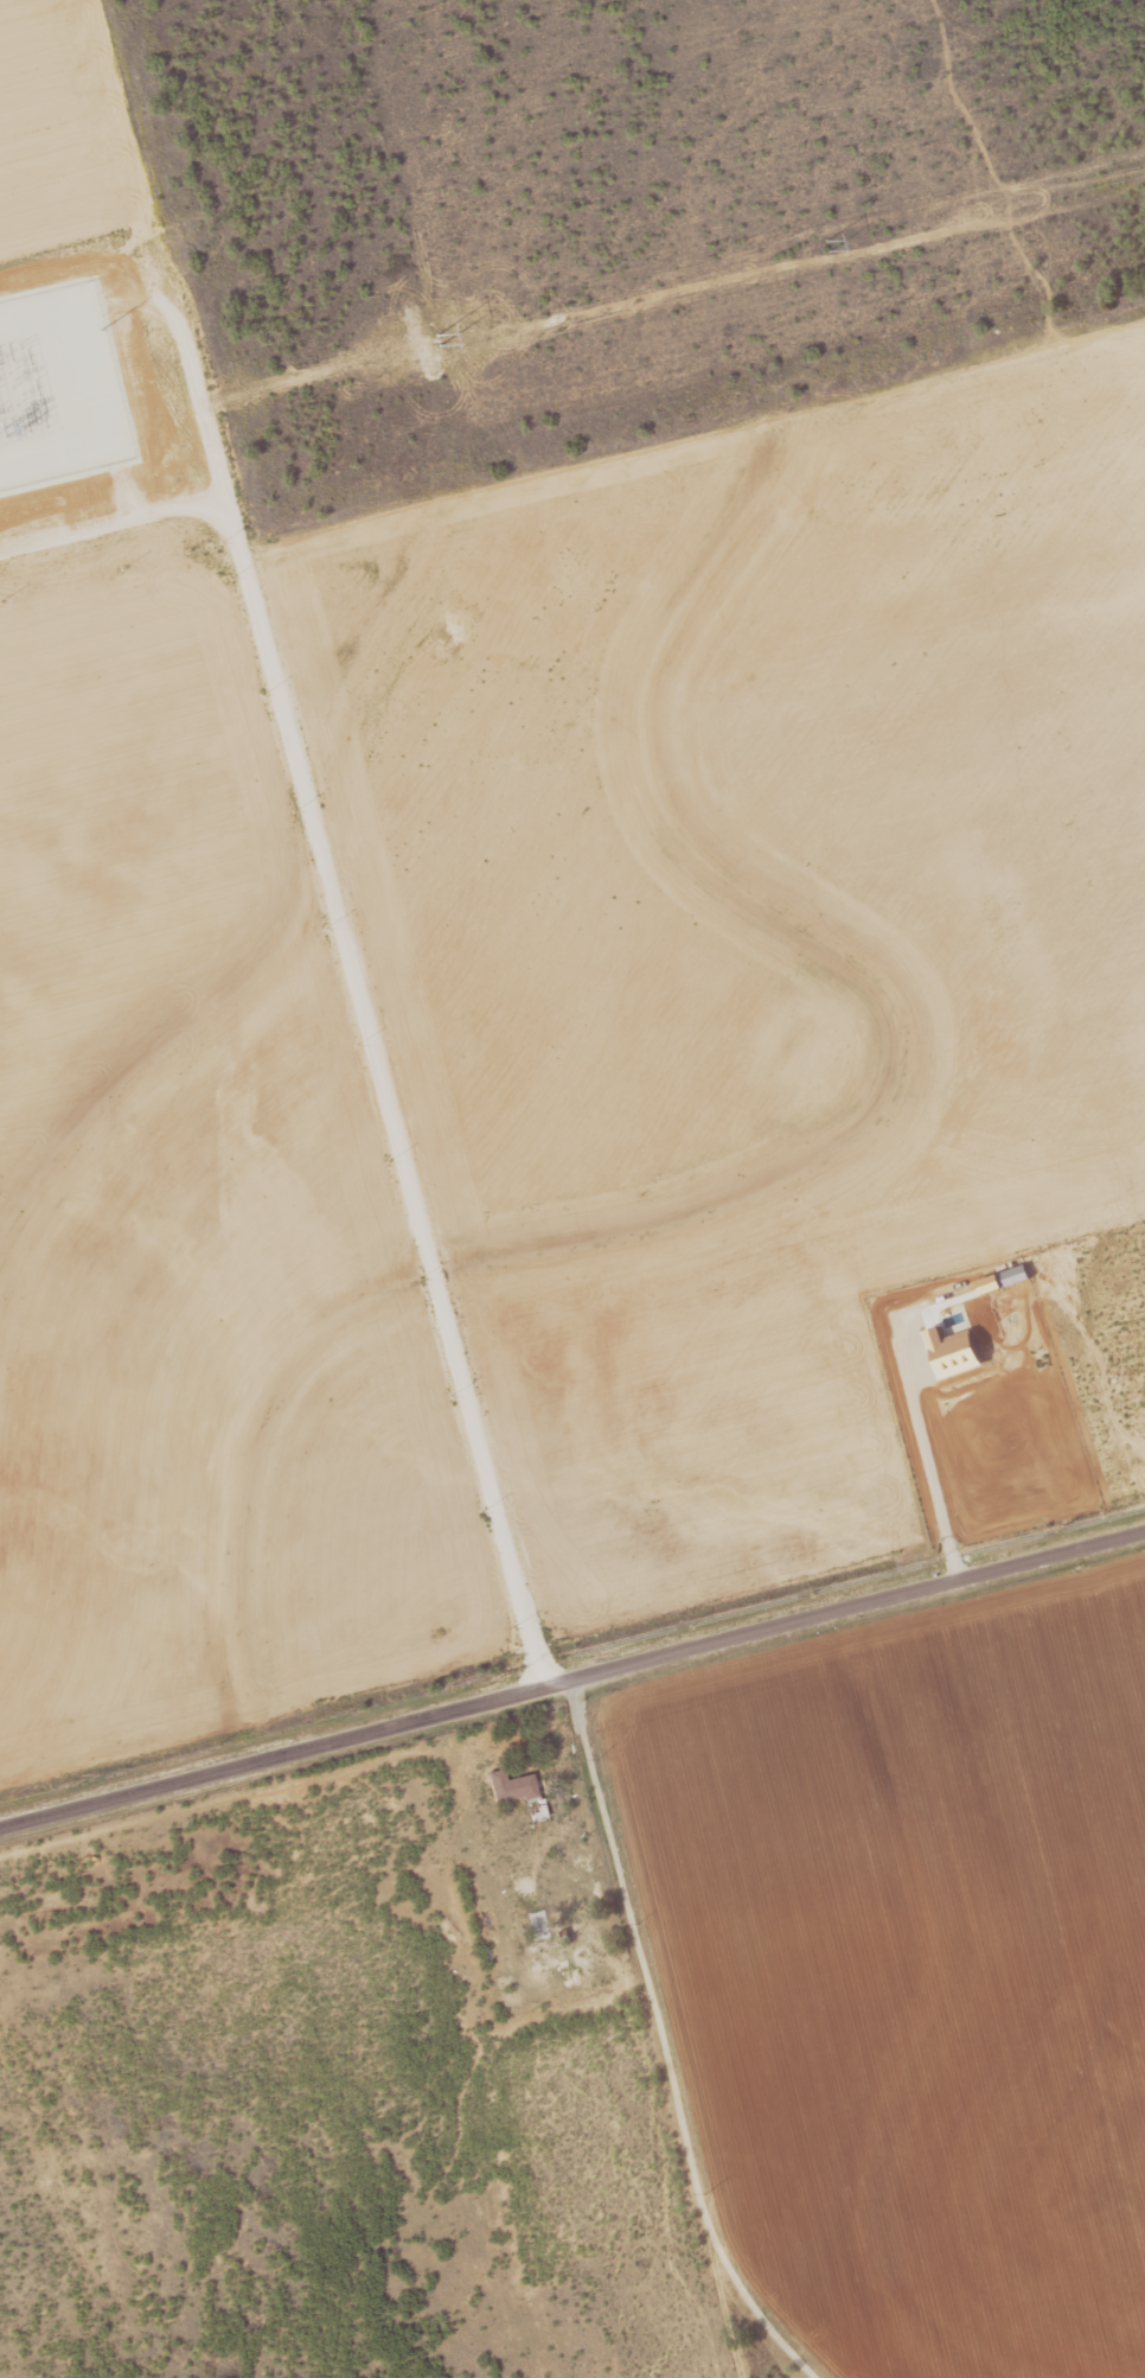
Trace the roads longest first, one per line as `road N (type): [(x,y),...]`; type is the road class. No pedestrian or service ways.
road 1 (tertiary): [(0,1826),(1144,1530)]

